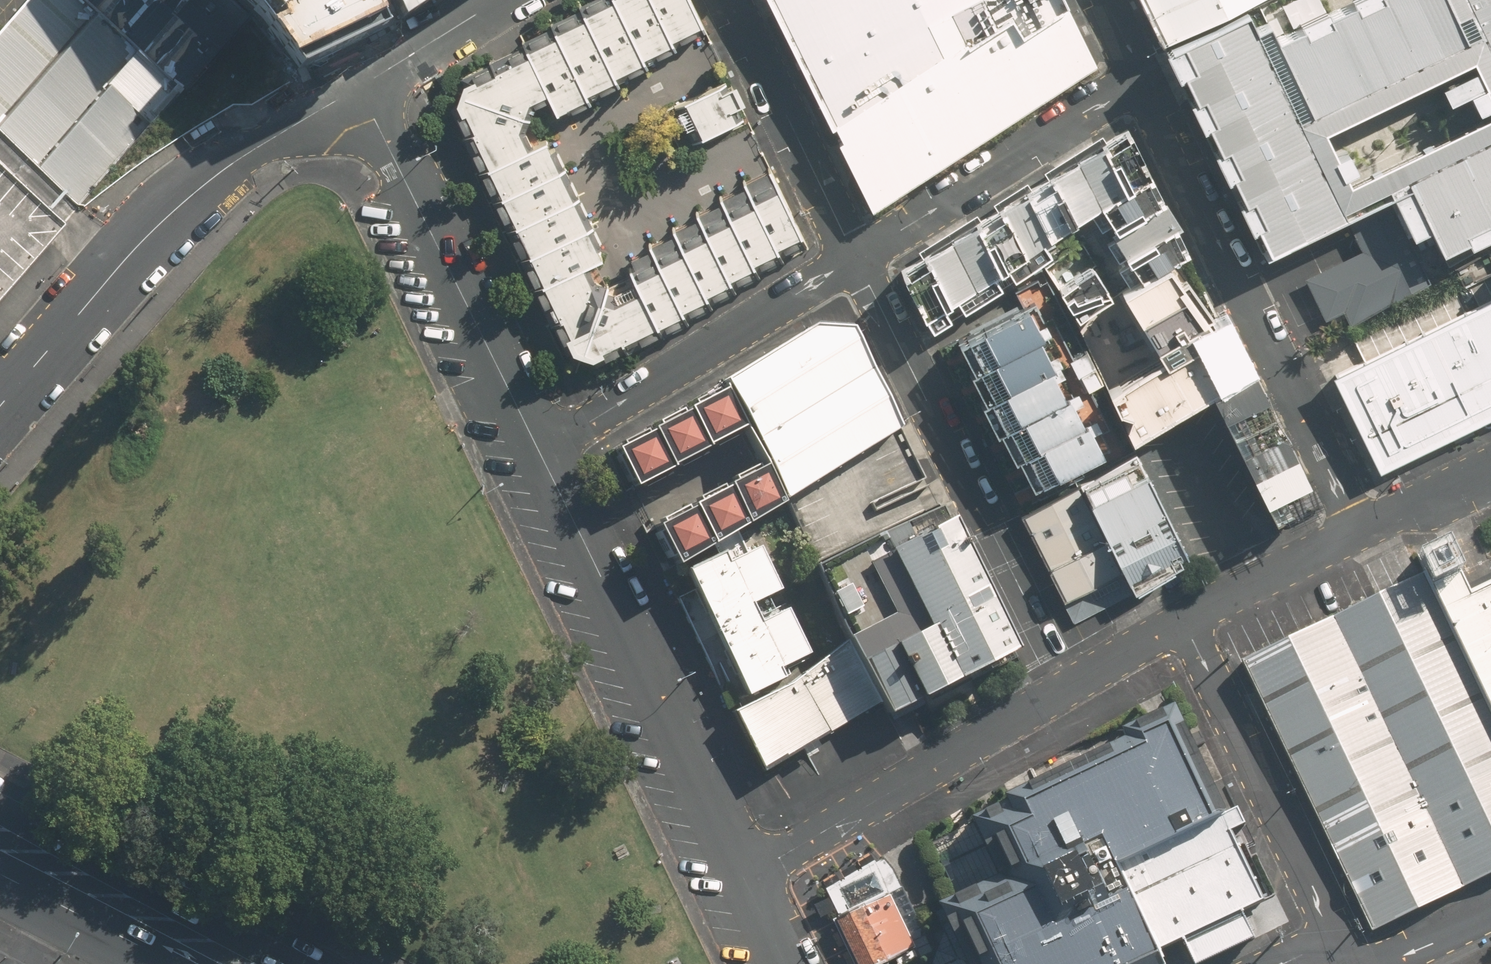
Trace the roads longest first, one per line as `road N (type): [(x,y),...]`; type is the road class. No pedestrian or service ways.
road 1 (residential): [(1183,623),(739,872)]
road 2 (residential): [(358,83),(160,221),(0,404)]
road 3 (residential): [(542,447),(739,872)]
road 4 (residential): [(358,83),(542,447)]
road 5 (residential): [(1135,70),(1308,420)]
road 6 (residential): [(542,447),(852,255)]
road 7 (residential): [(1183,623),(1349,947)]
road 8 (residential): [(852,255),(1135,70)]
road 9 (residential): [(993,531),(852,255)]
road 10 (residential): [(852,255),(723,0)]
road 11 (residential): [(1359,535),(1183,623)]
road 12 (secondary): [(219,963),(73,883)]
road 13 (residential): [(485,0),(358,83)]
road 14 (residential): [(1490,912),(1404,952),(1349,947)]
road 15 (residential): [(1490,472),(1359,535)]
road 16 (unclassified): [(1308,420),(1359,535)]

